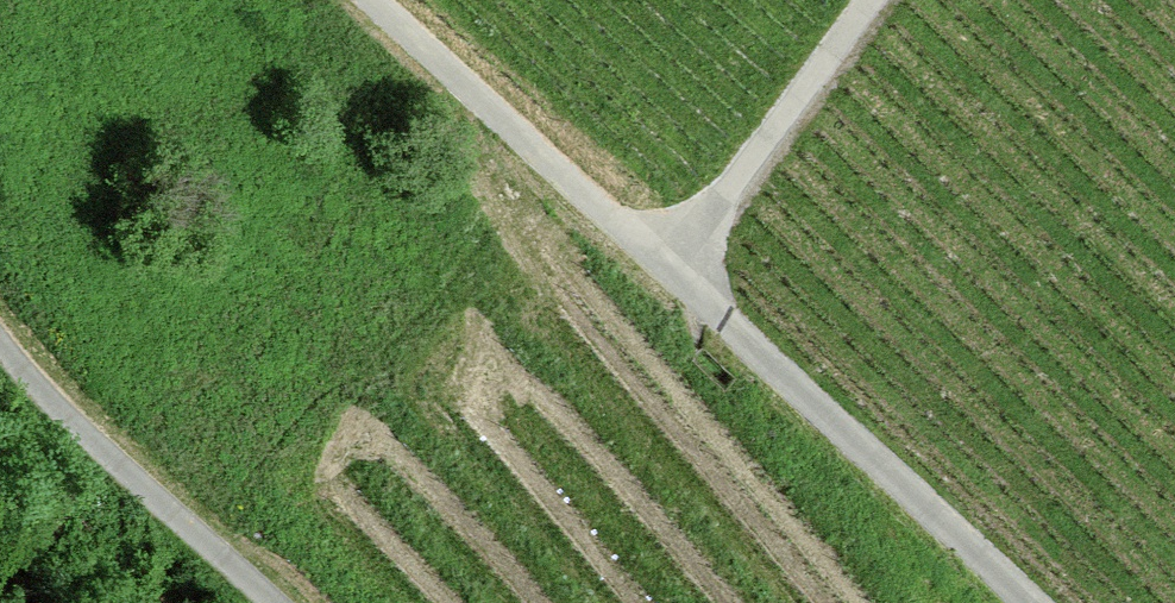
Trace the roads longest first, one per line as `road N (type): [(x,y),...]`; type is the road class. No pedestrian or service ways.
road 1 (track): [(1035,602),(677,267)]
road 2 (track): [(677,267),(509,134),(367,0)]
road 3 (track): [(0,330),(150,493),(275,602)]
road 4 (track): [(864,0),(725,185),(677,267)]

